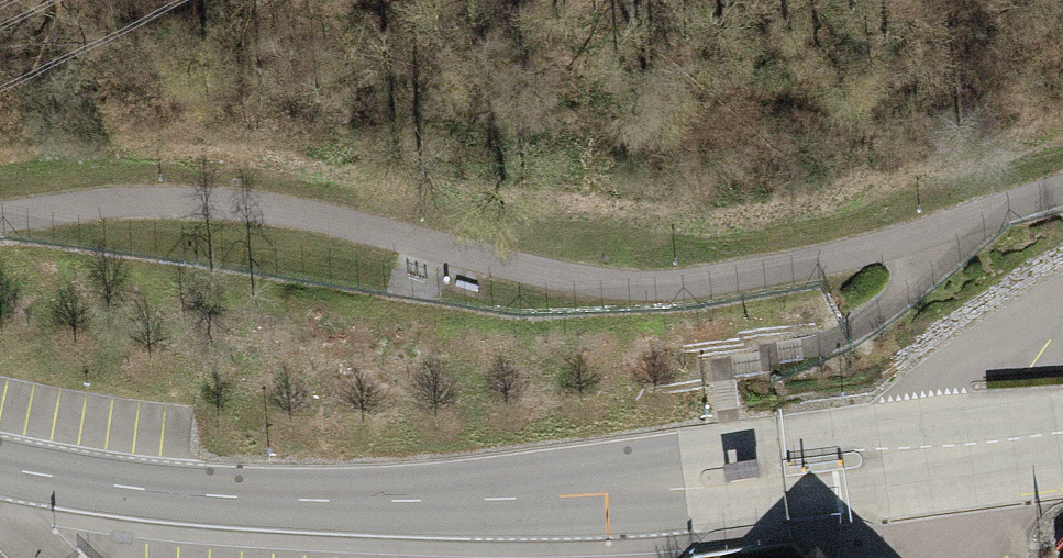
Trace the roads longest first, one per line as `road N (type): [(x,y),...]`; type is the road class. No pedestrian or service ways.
road 1 (track): [(1062,190),(813,262),(647,287),(576,281),(244,204),(154,200),(0,217)]
road 2 (unclassified): [(0,467),(210,496),(509,499),(786,478),(1062,440)]

